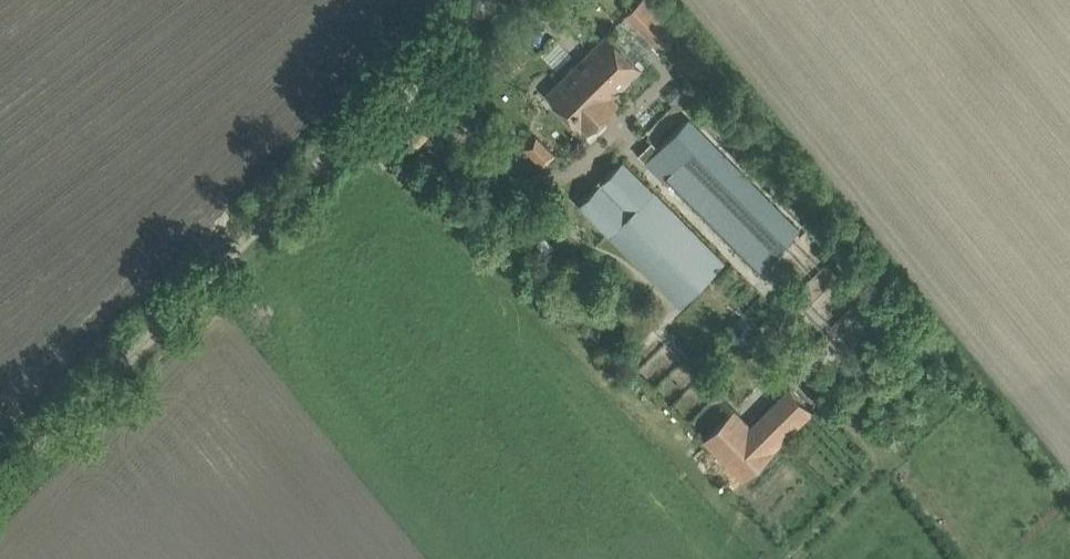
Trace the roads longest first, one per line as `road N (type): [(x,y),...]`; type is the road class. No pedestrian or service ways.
road 1 (track): [(390,89),(0,491)]
road 2 (unclassified): [(390,89),(479,0)]

